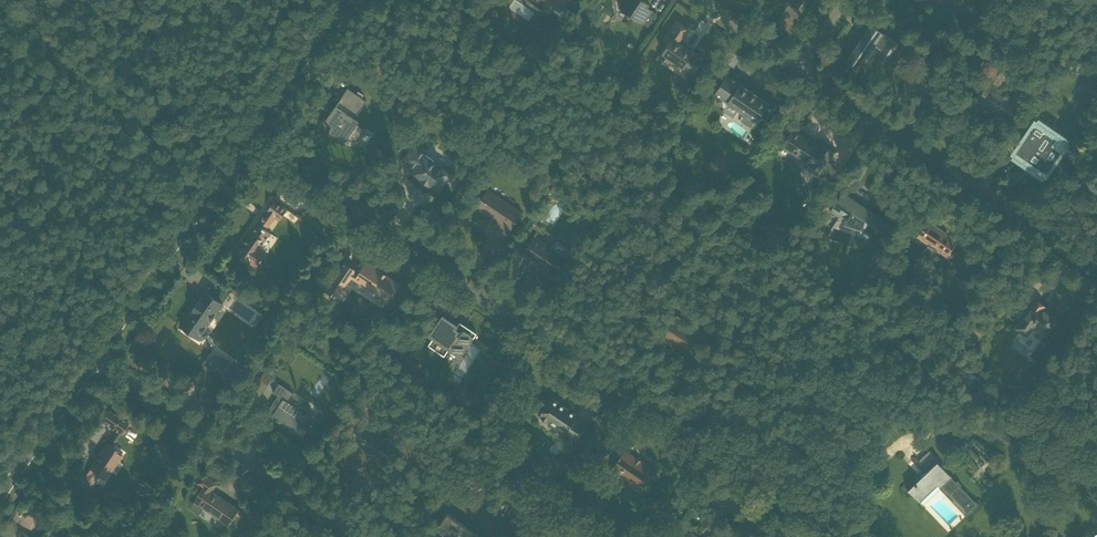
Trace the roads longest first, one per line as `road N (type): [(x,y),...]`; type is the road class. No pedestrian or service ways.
road 1 (residential): [(832,536),(254,134)]
road 2 (residential): [(1096,275),(797,71)]
road 3 (residential): [(355,536),(99,362)]
road 4 (residential): [(254,134),(99,362)]
road 5 (residential): [(99,362),(0,501)]
road 6 (residential): [(345,0),(254,134)]
road 7 (residential): [(797,71),(692,0)]

